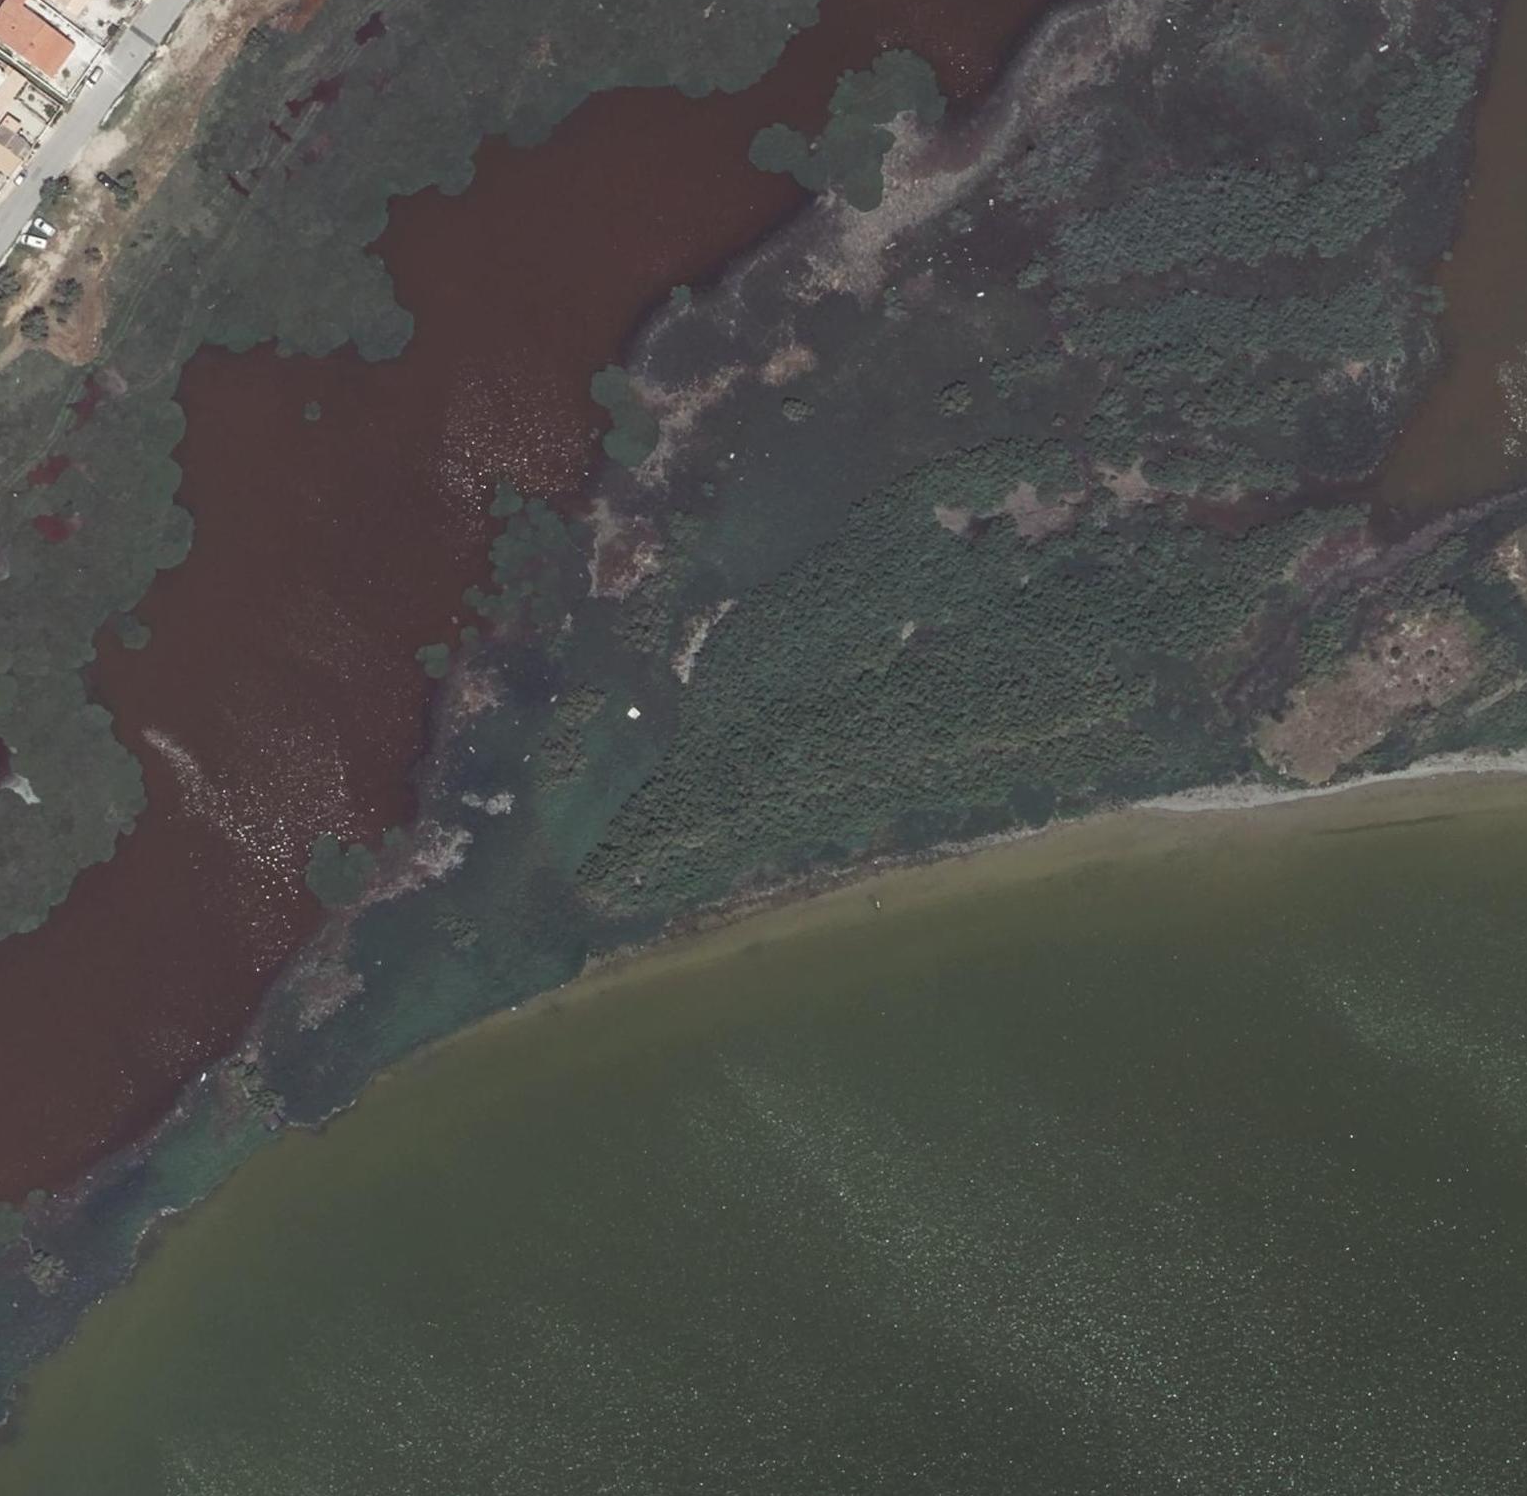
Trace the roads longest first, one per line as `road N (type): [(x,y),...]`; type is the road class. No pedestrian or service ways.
road 1 (unclassified): [(169,0),(0,232)]

